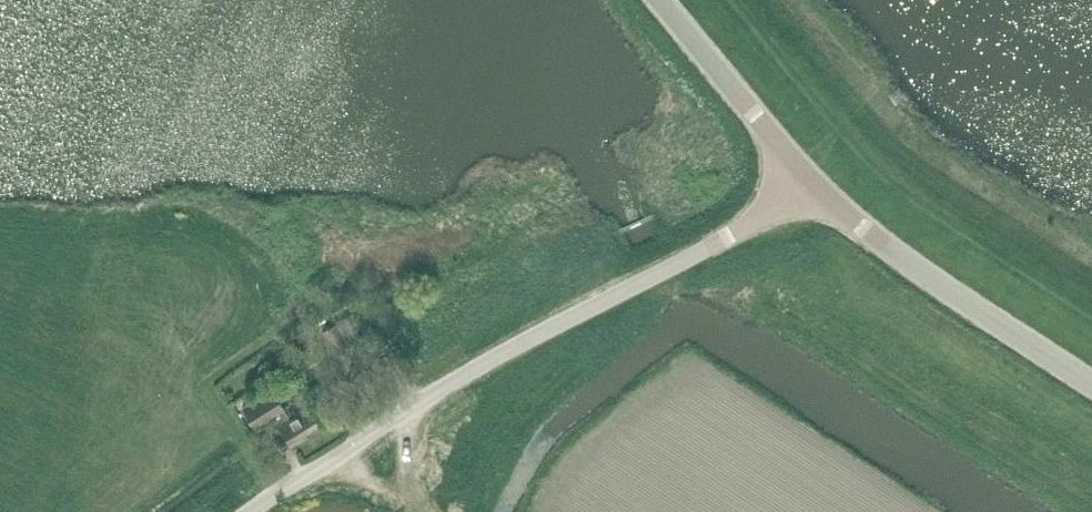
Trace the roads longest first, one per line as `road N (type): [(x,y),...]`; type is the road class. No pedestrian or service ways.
road 1 (unclassified): [(249,511),(404,411),(810,186)]
road 2 (tertiary): [(1091,385),(904,261),(810,186)]
road 3 (track): [(880,174),(1091,317)]
road 4 (tertiary): [(810,186),(660,0)]

